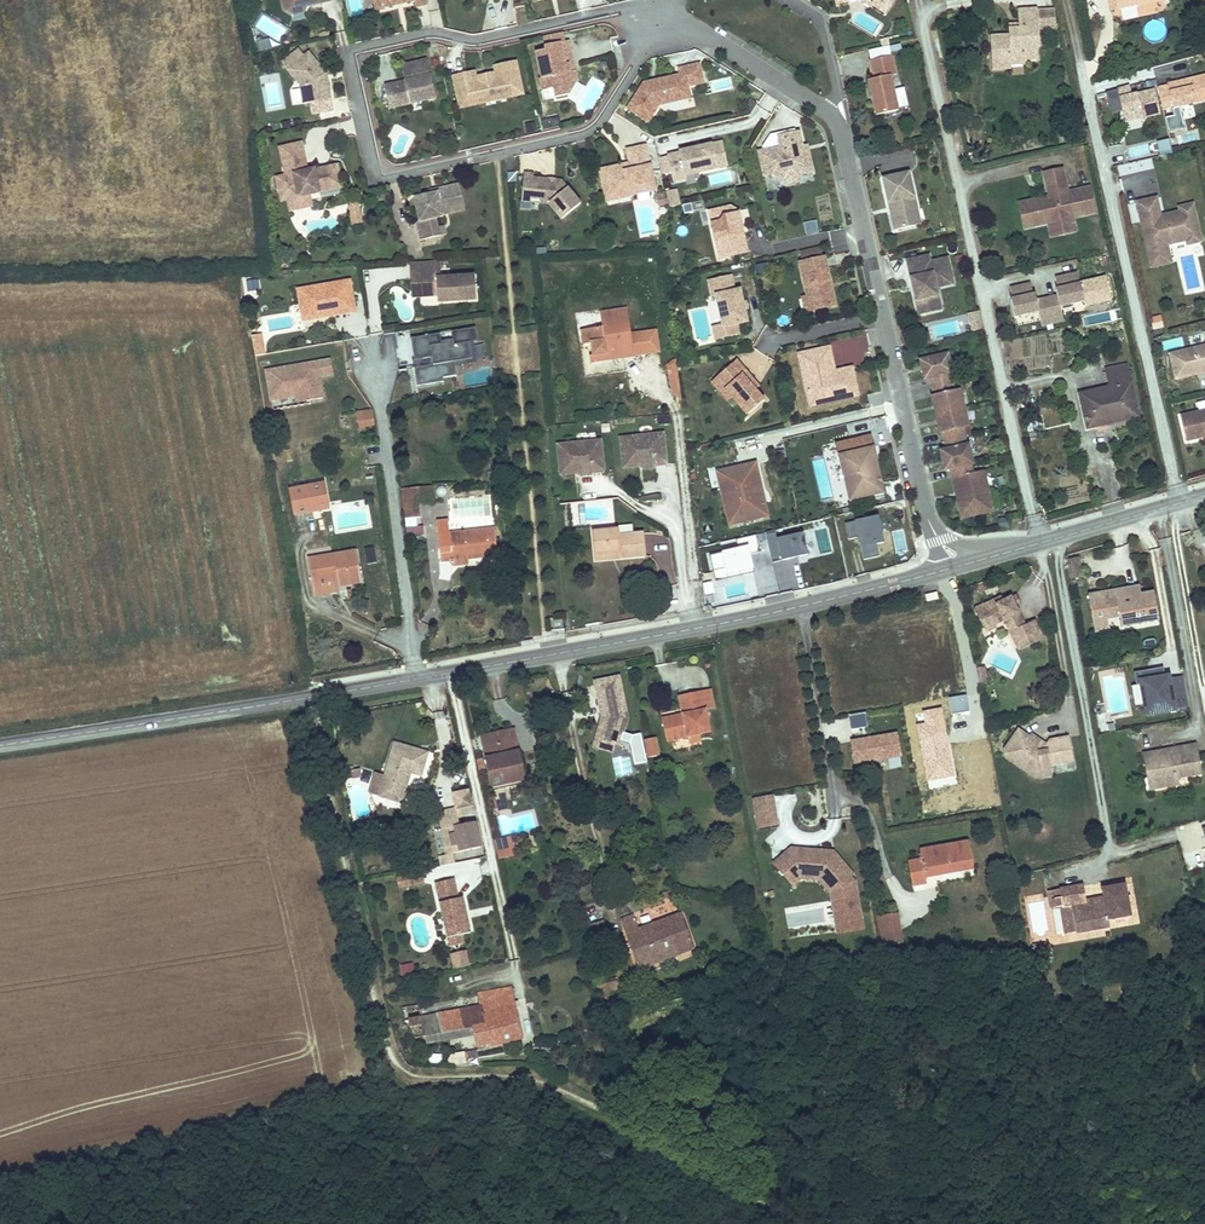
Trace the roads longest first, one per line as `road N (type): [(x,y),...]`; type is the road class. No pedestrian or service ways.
road 1 (tertiary): [(946,567),(700,628),(0,747)]
road 2 (residential): [(660,5),(476,40),(423,33),(358,48),(350,61),(375,177),(590,131),(650,47),(704,35)]
road 3 (residential): [(882,318),(839,125),(704,35)]
road 4 (tertiary): [(1204,496),(946,567)]
road 5 (residential): [(946,567),(882,318)]

